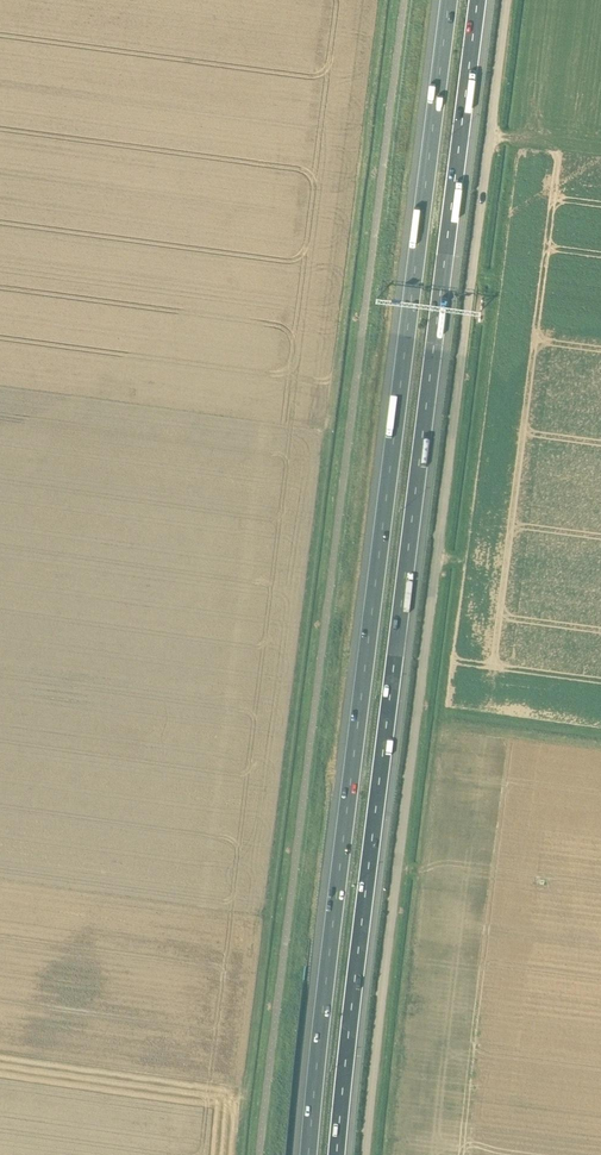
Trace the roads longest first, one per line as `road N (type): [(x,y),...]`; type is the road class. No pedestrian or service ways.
road 1 (motorway): [(452,0),(309,1154)]
road 2 (unclassified): [(366,1154),(508,0)]
road 3 (motorway): [(339,1154),(479,0)]

